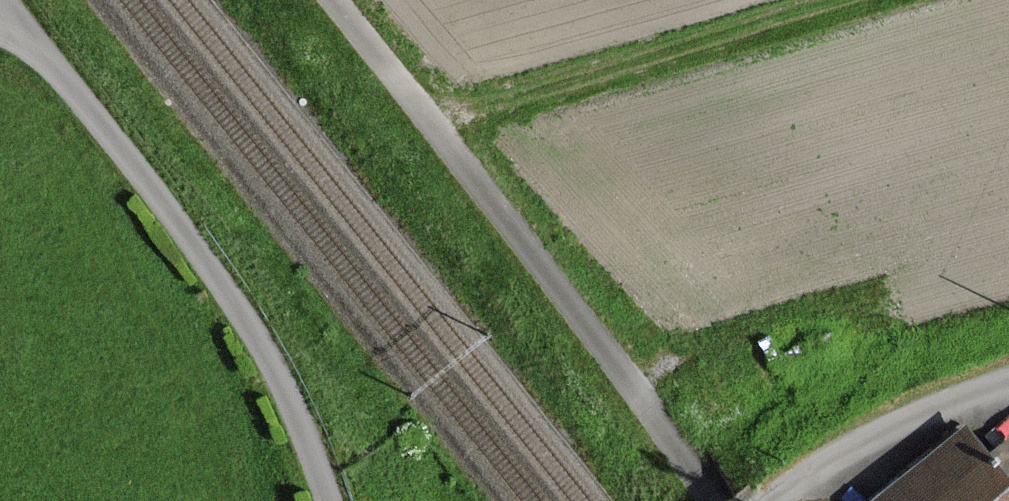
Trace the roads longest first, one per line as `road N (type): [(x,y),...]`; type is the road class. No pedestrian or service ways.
road 1 (unclassified): [(710,500),(326,0)]
road 2 (unclassified): [(325,500),(286,392),(223,287),(0,8)]
road 3 (residential): [(1008,378),(946,397),(759,500)]

